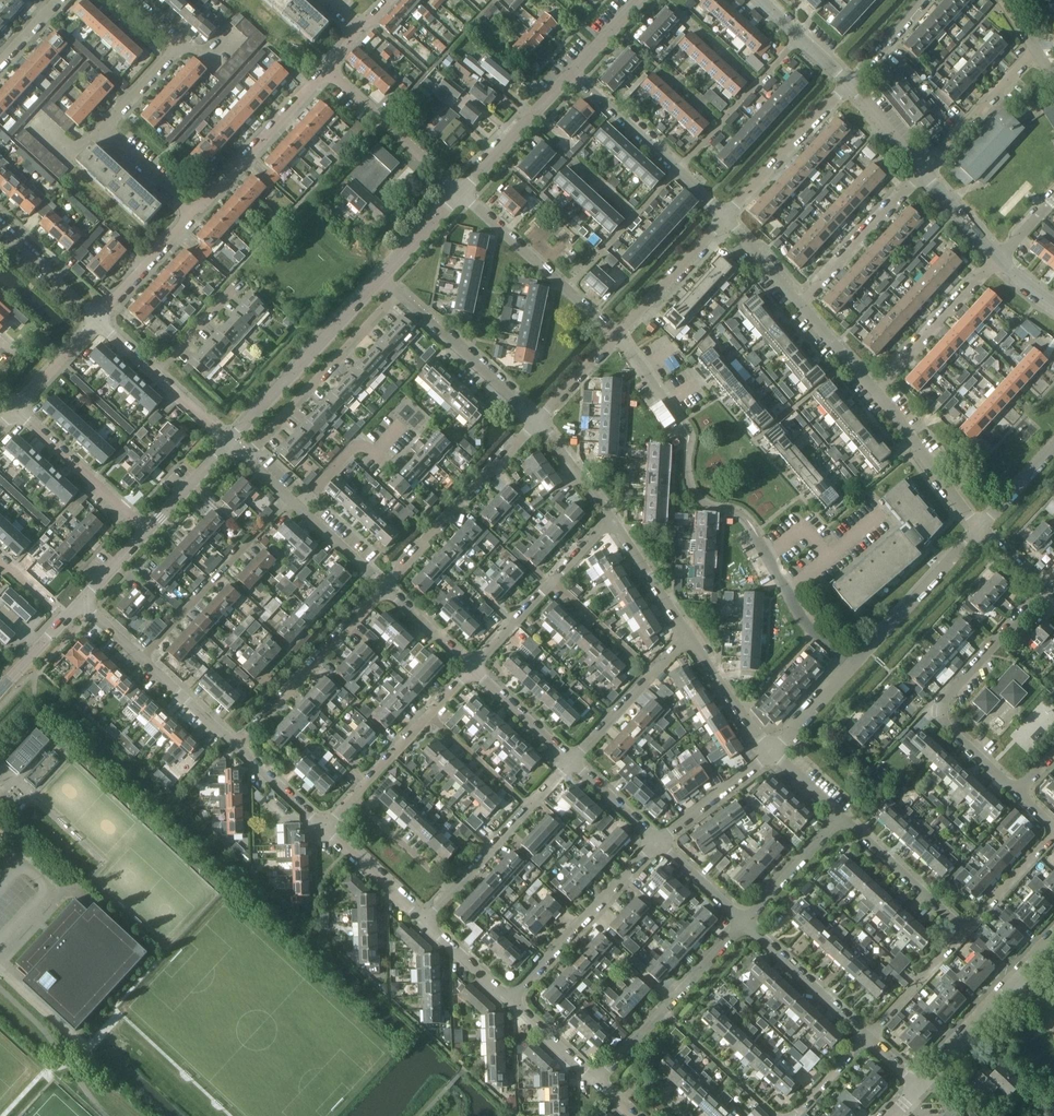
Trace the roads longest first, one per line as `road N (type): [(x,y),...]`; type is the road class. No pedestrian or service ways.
road 1 (residential): [(192,212),(102,129),(181,44),(134,0)]
road 2 (residential): [(1045,590),(941,707),(945,723),(1017,792)]
road 3 (residential): [(384,587),(537,421)]
road 4 (residential): [(399,295),(244,459)]
road 5 (tertiary): [(230,442),(383,280)]
road 6 (residential): [(508,1000),(656,840)]
road 7 (residential): [(237,746),(384,587)]
road 8 (residential): [(143,659),(289,500)]
road 9 (residential): [(573,74),(726,217)]
road 10 (residential): [(616,335),(461,195)]
road 11 (residential): [(192,212),(327,70)]
road 12 (residential): [(852,666),(981,529)]
road 13 (residential): [(537,421),(399,295)]
road 14 (residential): [(726,217),(850,82)]
road 15 (residential): [(461,195),(327,70)]
road 16 (residential): [(921,169),(799,304)]
road 17 (residential): [(1000,258),(876,390)]
road 18 (residential): [(147,532),(16,410)]
road 19 (residential): [(876,390),(981,529)]
road 20 (residential): [(964,931),(841,816)]
road 21 (tertiary): [(461,195),(573,74)]
road 22 (residential): [(921,169),(1036,51)]
road 23 (residential): [(865,1036),(747,924)]
road 24 (residential): [(616,335),(726,217)]
road 25 (residential): [(913,1087),(1019,979)]
road 26 (residential): [(297,507),(360,448),(371,458),(401,424)]
road 27 (residential): [(656,840),(772,751)]
road 28 (residential): [(96,320),(192,212)]
road 29 (residential): [(865,1036),(964,931)]
road 30 (residential): [(747,924),(841,816)]
road 31 (residential): [(772,751),(687,637)]
road 32 (residential): [(687,637),(612,519)]
road 33 (residential): [(454,890),(352,796)]
road 34 (residential): [(425,920),(324,827)]
road 35 (residential): [(429,714),(529,807)]
road 36 (residential): [(552,580),(652,672)]
road 37 (residential): [(964,931),(1053,829)]
road 38 (residential): [(570,761),(471,669)]
road 39 (residential): [(775,1115),(678,1024)]
road 40 (residential): [(96,320),(0,232)]
road 41 (residential): [(237,746),(143,659)]
road 42 (residential): [(747,924),(656,840)]
road 43 (residential): [(612,519),(537,421)]
road 44 (tertiary): [(147,532),(230,442)]
road 45 (residential): [(881,513),(787,590)]
road 46 (residential): [(570,761),(652,672)]
road 47 (tertiary): [(850,82),(761,0)]
road 48 (residential): [(596,1083),(508,1000)]
road 49 (residential): [(155,375),(234,284)]
road 50 (residential): [(16,410),(96,320)]
road 51 (residential): [(471,669),(552,580)]
road 52 (residential): [(471,669),(384,587)]

